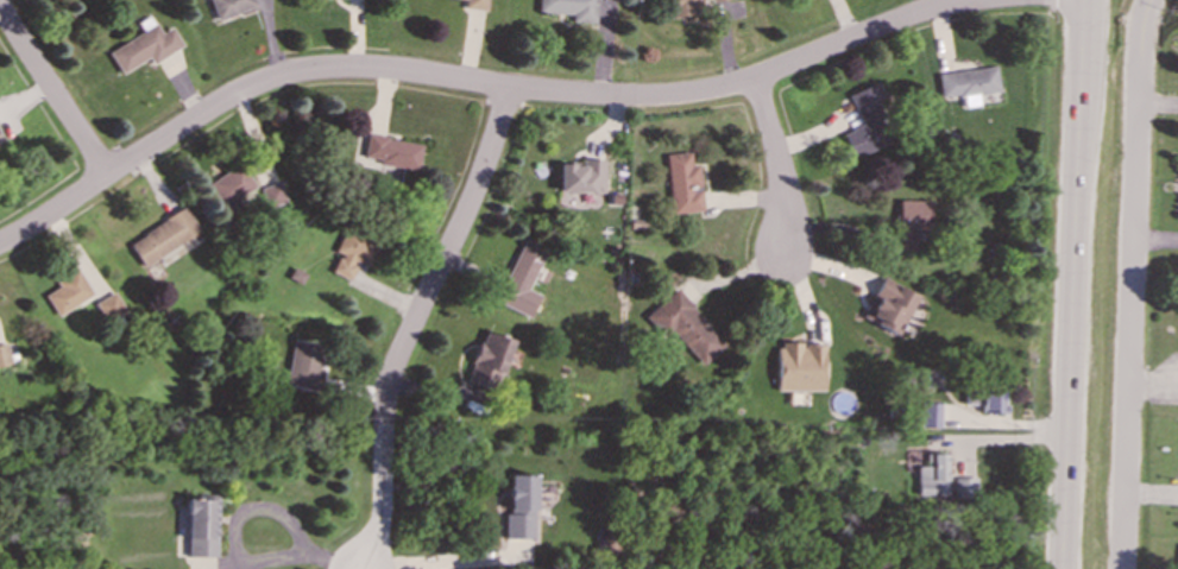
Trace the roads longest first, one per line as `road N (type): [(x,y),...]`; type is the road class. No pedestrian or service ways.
road 1 (residential): [(983,0),(906,18),(754,78),(691,94),(617,97),(377,68),(295,74),(218,106),(0,243)]
road 2 (residential): [(1152,0),(1141,40),(1123,568)]
road 3 (tertiary): [(1082,0),(1062,568)]
road 4 (residential): [(509,87),(478,186),(389,390),(385,513),(360,568)]
road 5 (residential): [(0,6),(108,176)]
road 6 (residential): [(754,78),(785,190),(781,255)]

